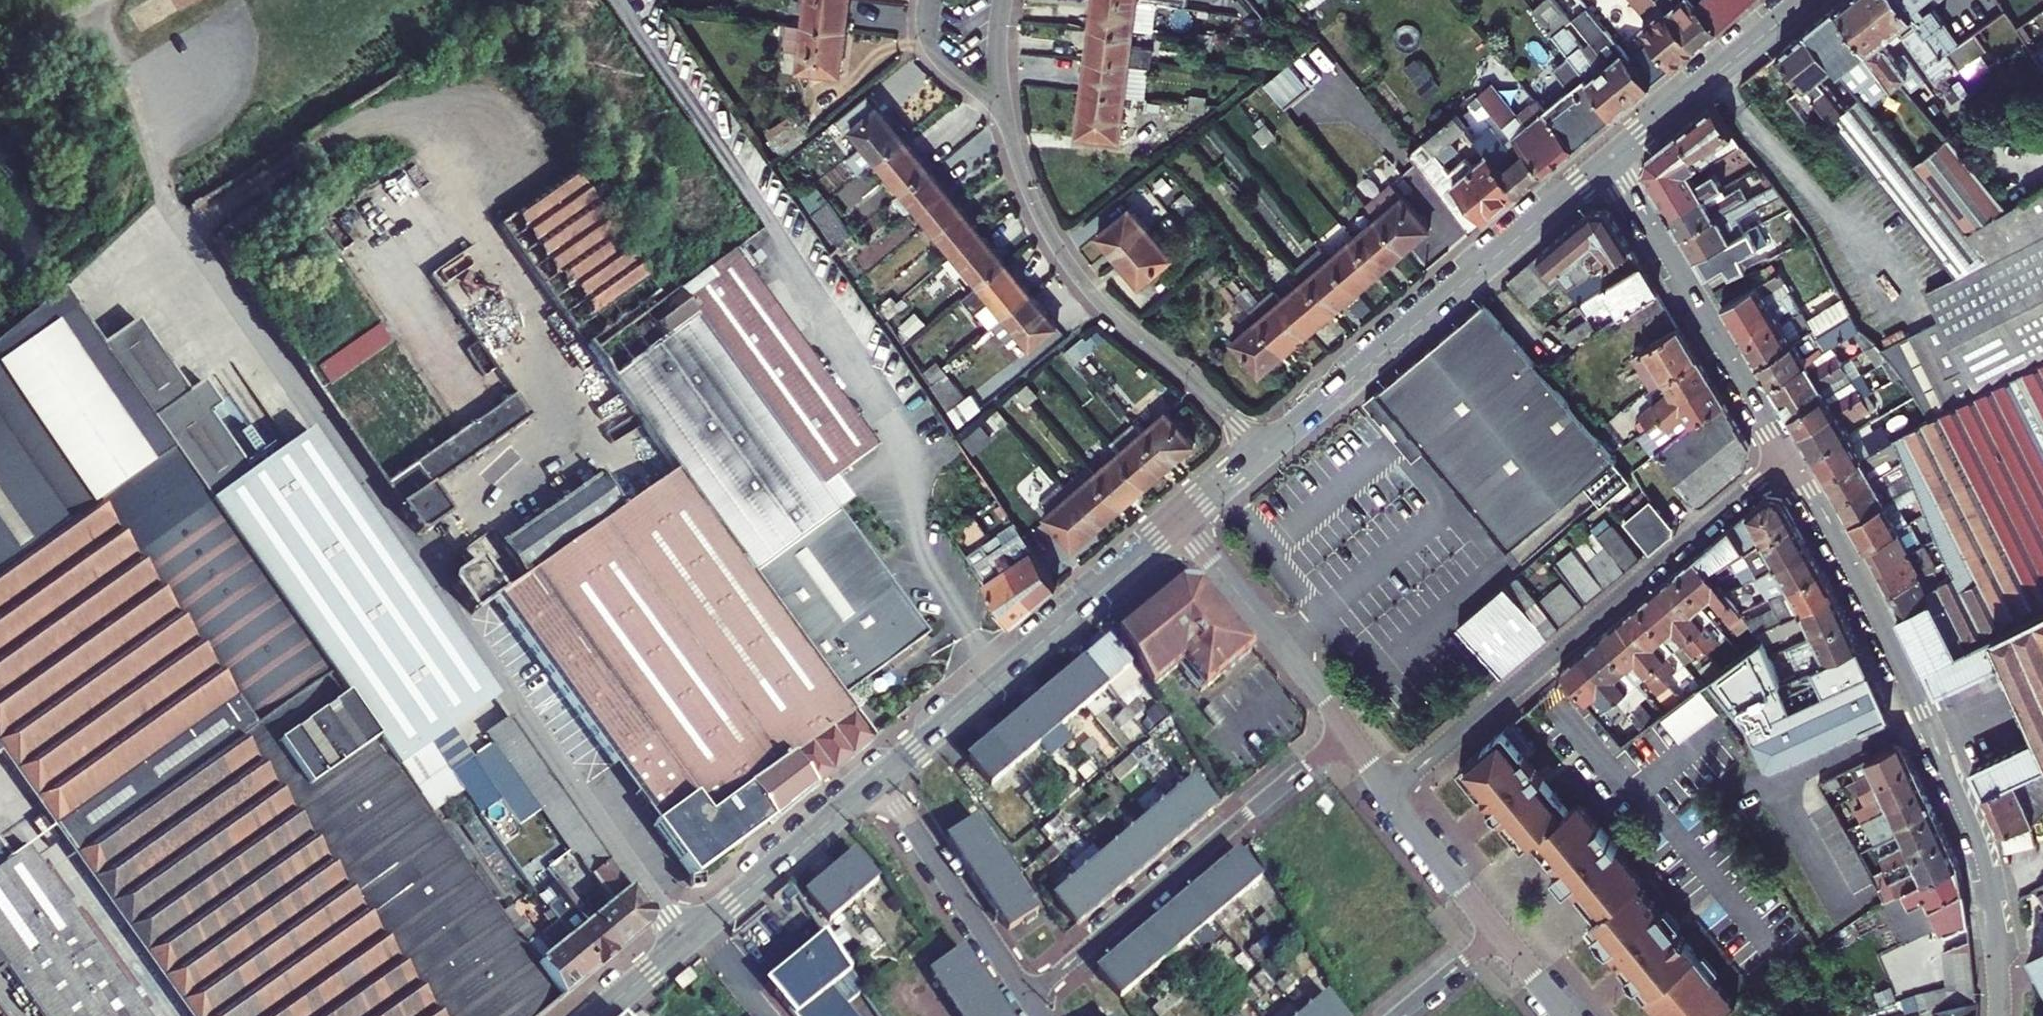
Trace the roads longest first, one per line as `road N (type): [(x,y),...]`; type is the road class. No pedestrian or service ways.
road 1 (residential): [(1789,456),(1967,813),(1988,887),(2001,1015)]
road 2 (residential): [(1003,0),(1002,94),(1046,226),(1089,291),(1182,367),(1260,454)]
road 3 (residential): [(1387,795),(1789,456)]
road 4 (tertiary): [(1611,160),(1260,454)]
road 5 (residential): [(1348,731),(1025,1001)]
road 6 (tertiary): [(1183,522),(878,779)]
road 7 (tertiary): [(878,779),(596,1015)]
road 8 (residential): [(1611,160),(1789,456)]
road 9 (residential): [(1183,522),(1348,731)]
road 10 (residential): [(878,779),(1025,1001)]
road 11 (tertiary): [(1808,0),(1611,160)]
road 12 (track): [(86,4),(124,65),(165,203)]
road 13 (residential): [(1387,795),(1498,932)]
road 14 (residential): [(1398,1015),(1498,932)]

